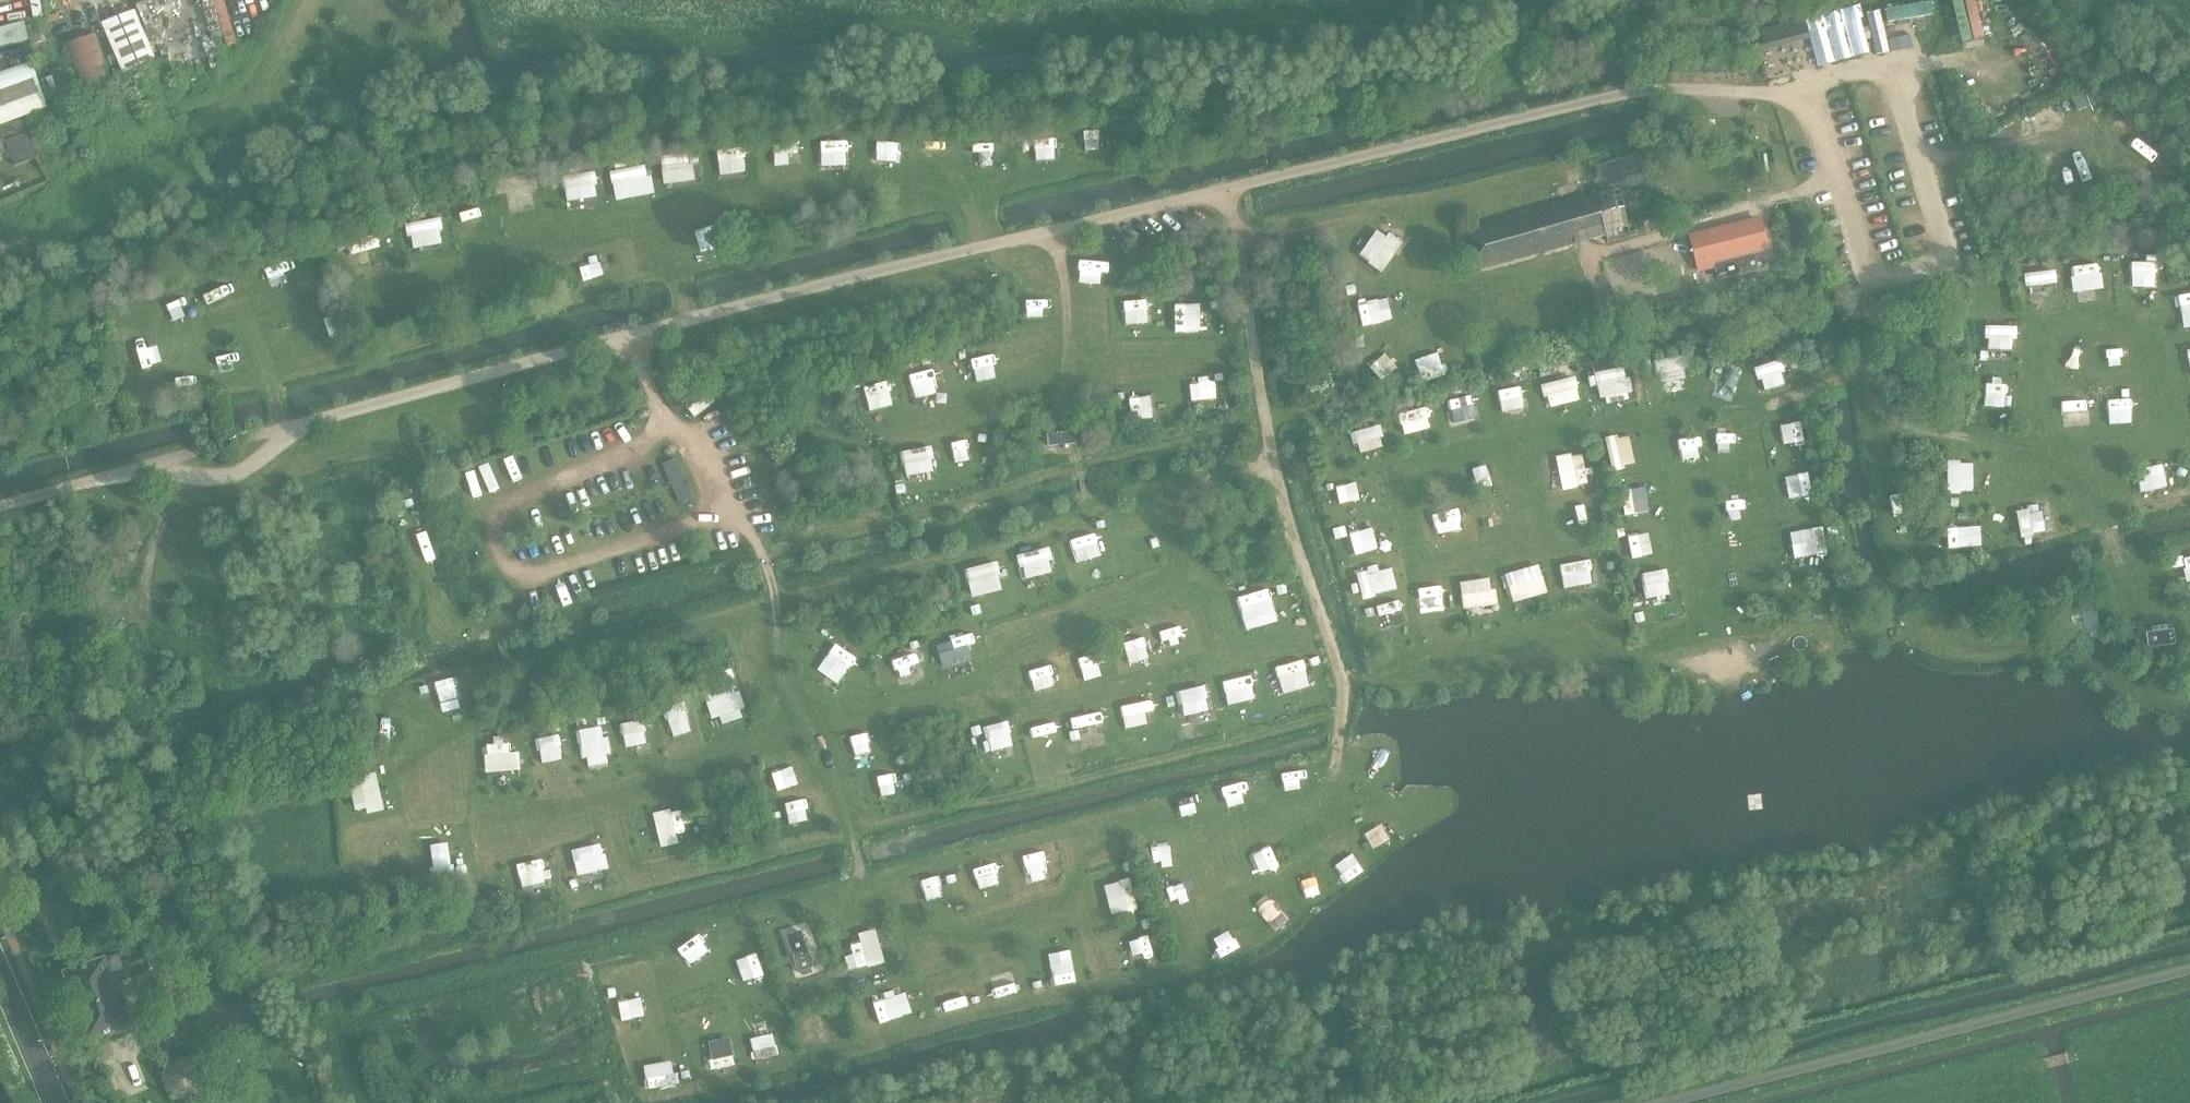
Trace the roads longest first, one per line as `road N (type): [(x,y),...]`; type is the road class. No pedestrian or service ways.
road 1 (track): [(1336,747),(1338,692),(1266,464),(1235,258),(1243,239),(1215,197)]
road 2 (tertiary): [(57,1102),(0,972)]
road 3 (track): [(1243,239),(1274,243),(1379,214)]

